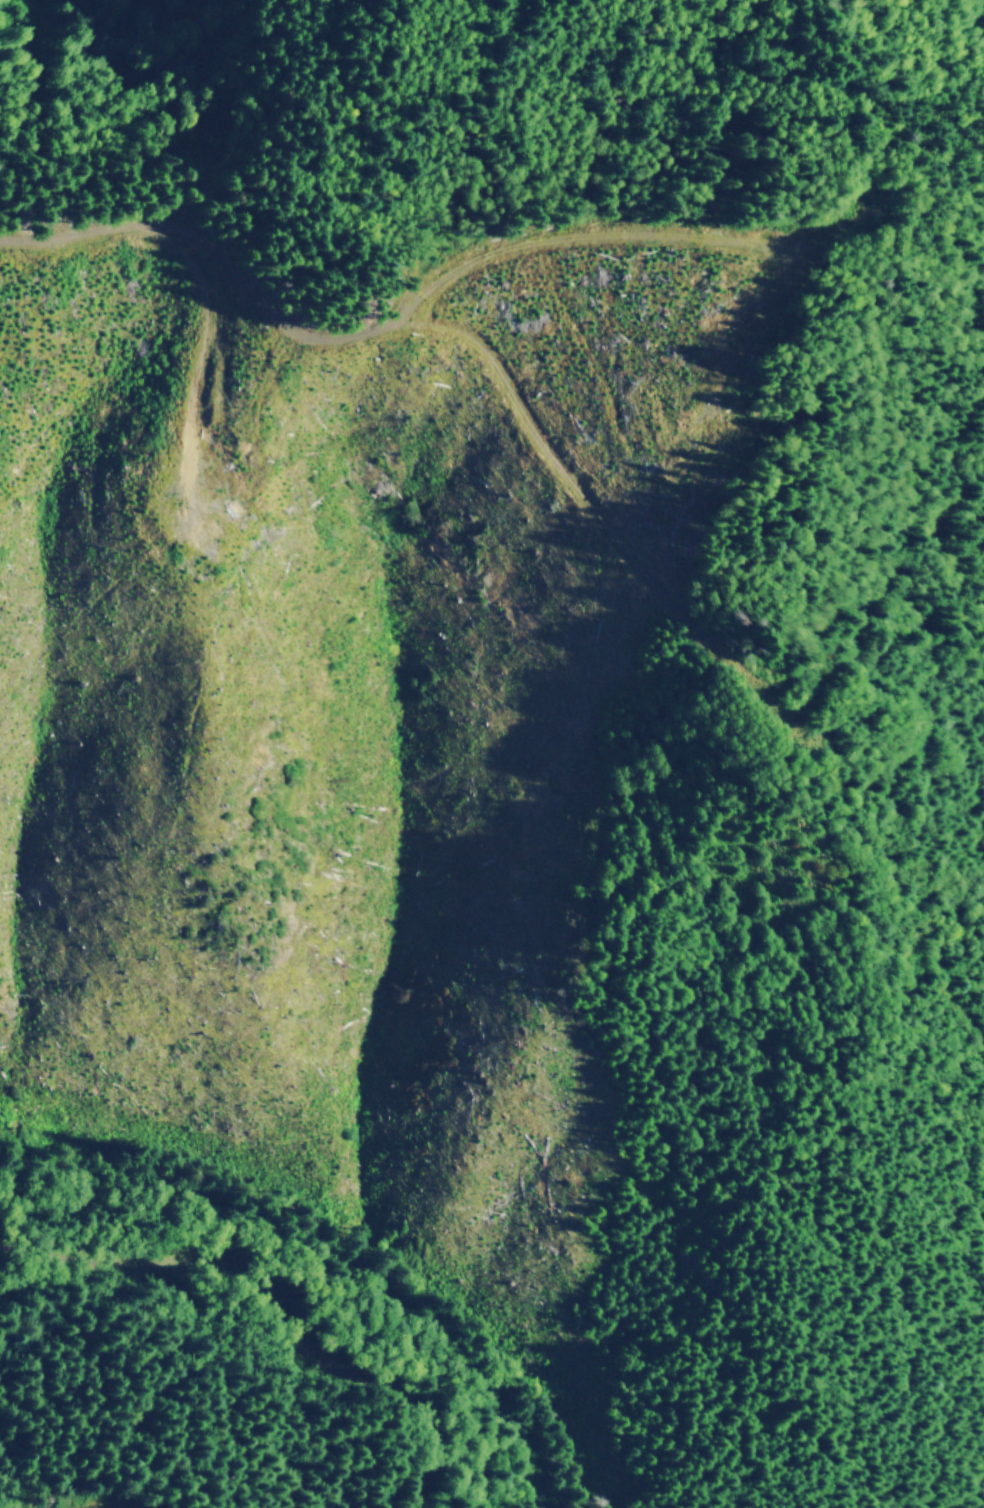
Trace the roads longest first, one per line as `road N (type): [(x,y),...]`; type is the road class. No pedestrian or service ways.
road 1 (track): [(0,284),(222,308),(380,393),(484,418),(703,741),(757,765),(812,753),(983,486)]
road 2 (track): [(450,1507),(468,1465),(382,1402),(228,1375),(195,1302),(63,1283),(0,1251)]

